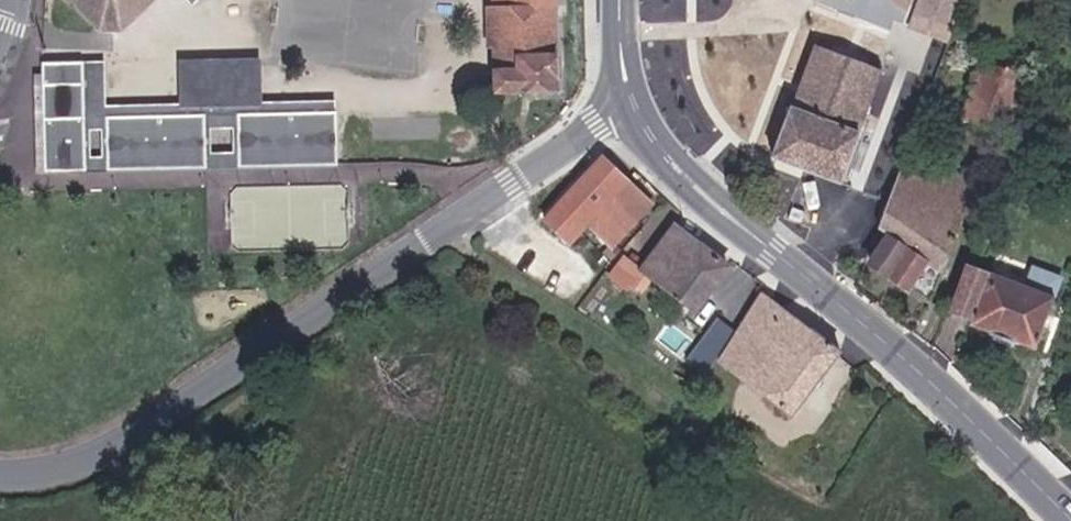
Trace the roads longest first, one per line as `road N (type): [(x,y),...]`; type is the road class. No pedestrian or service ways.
road 1 (unclassified): [(0,472),(42,472),(107,450),(633,106)]
road 2 (secondary): [(633,106),(669,163),(901,358),(1069,520)]

